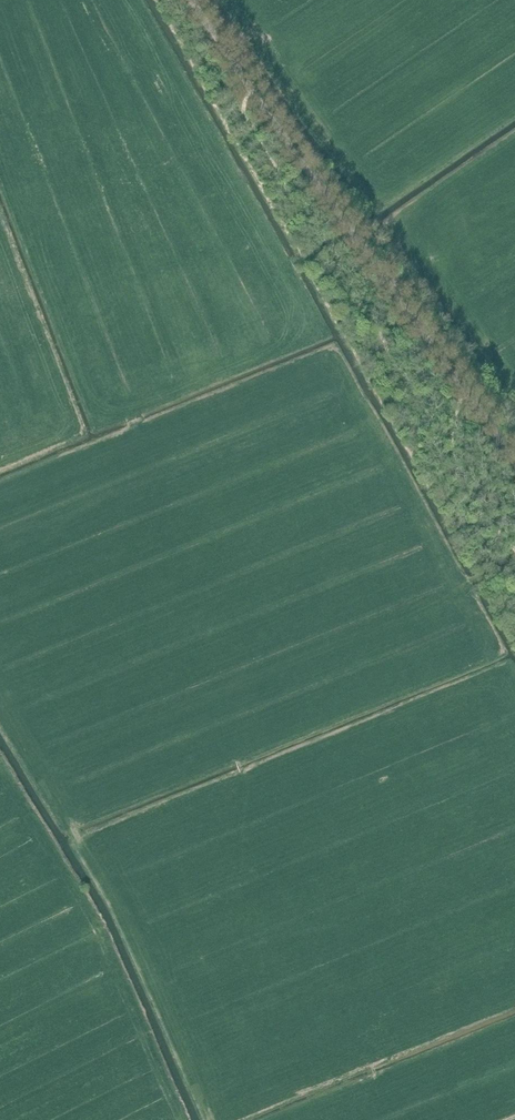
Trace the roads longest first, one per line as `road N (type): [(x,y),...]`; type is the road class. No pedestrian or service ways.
road 1 (unclassified): [(514,462),(191,0)]

